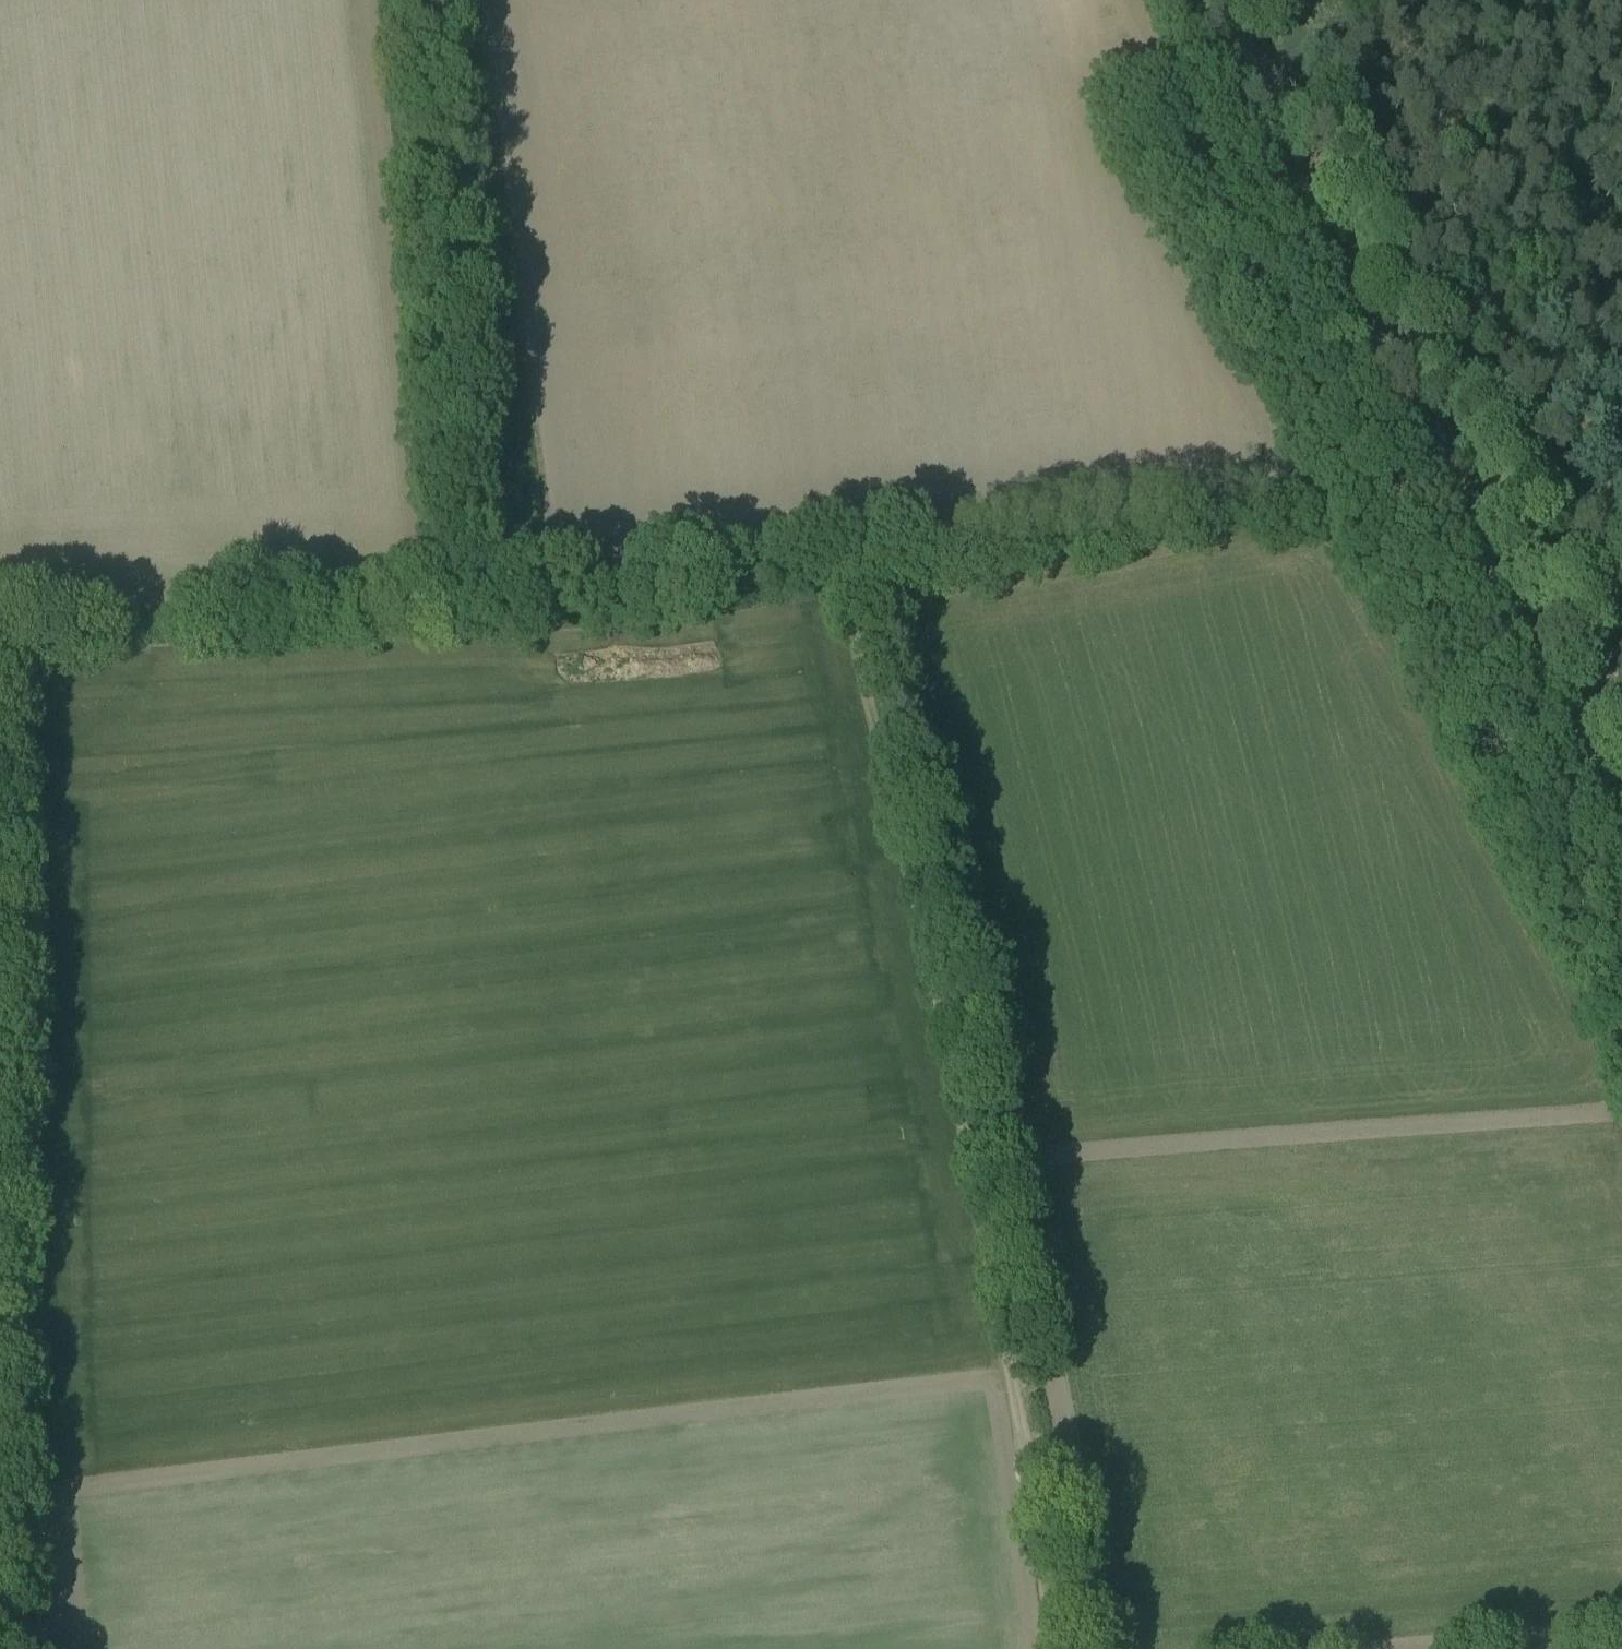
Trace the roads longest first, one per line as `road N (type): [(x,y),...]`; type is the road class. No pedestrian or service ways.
road 1 (track): [(1045,1648),(1019,1445),(843,589)]
road 2 (track): [(1621,783),(1220,0)]

